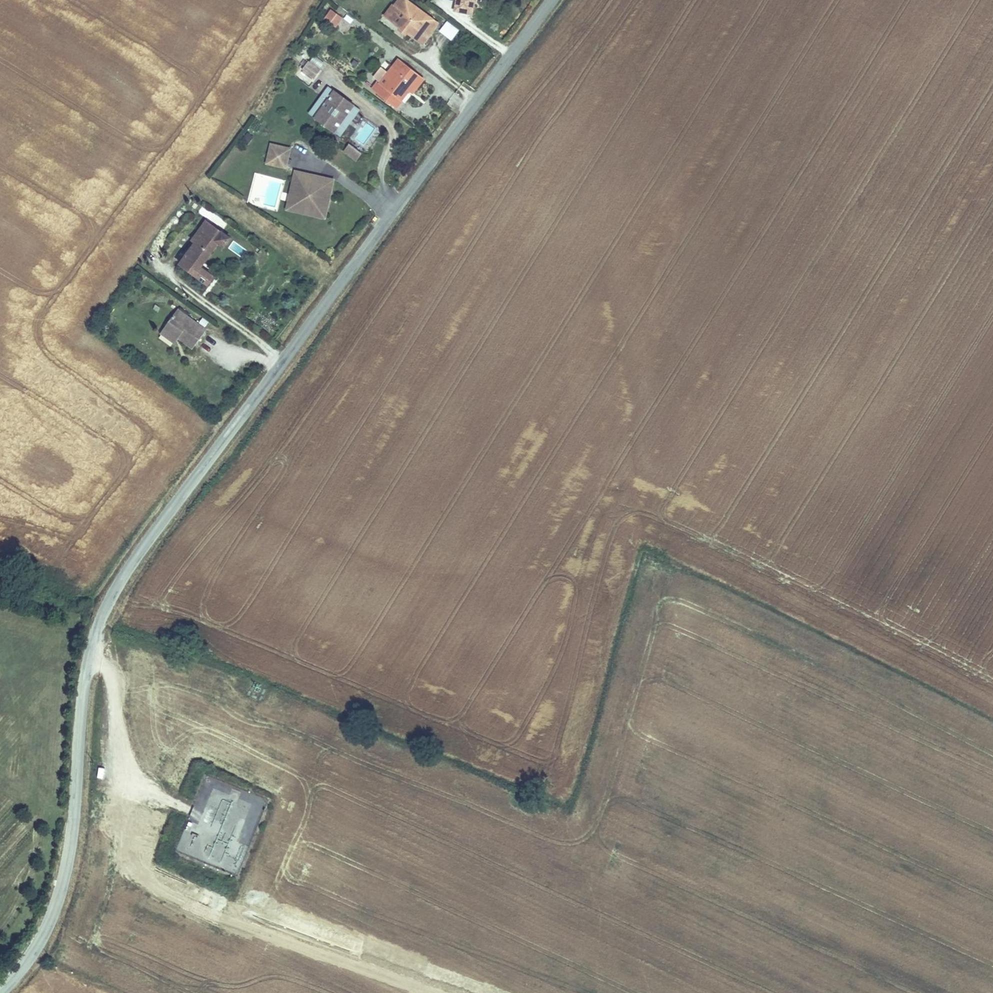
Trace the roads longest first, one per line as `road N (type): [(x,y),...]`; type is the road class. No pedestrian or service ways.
road 1 (unclassified): [(0,990),(46,931),(65,886),(94,624),(111,587),(551,0)]

